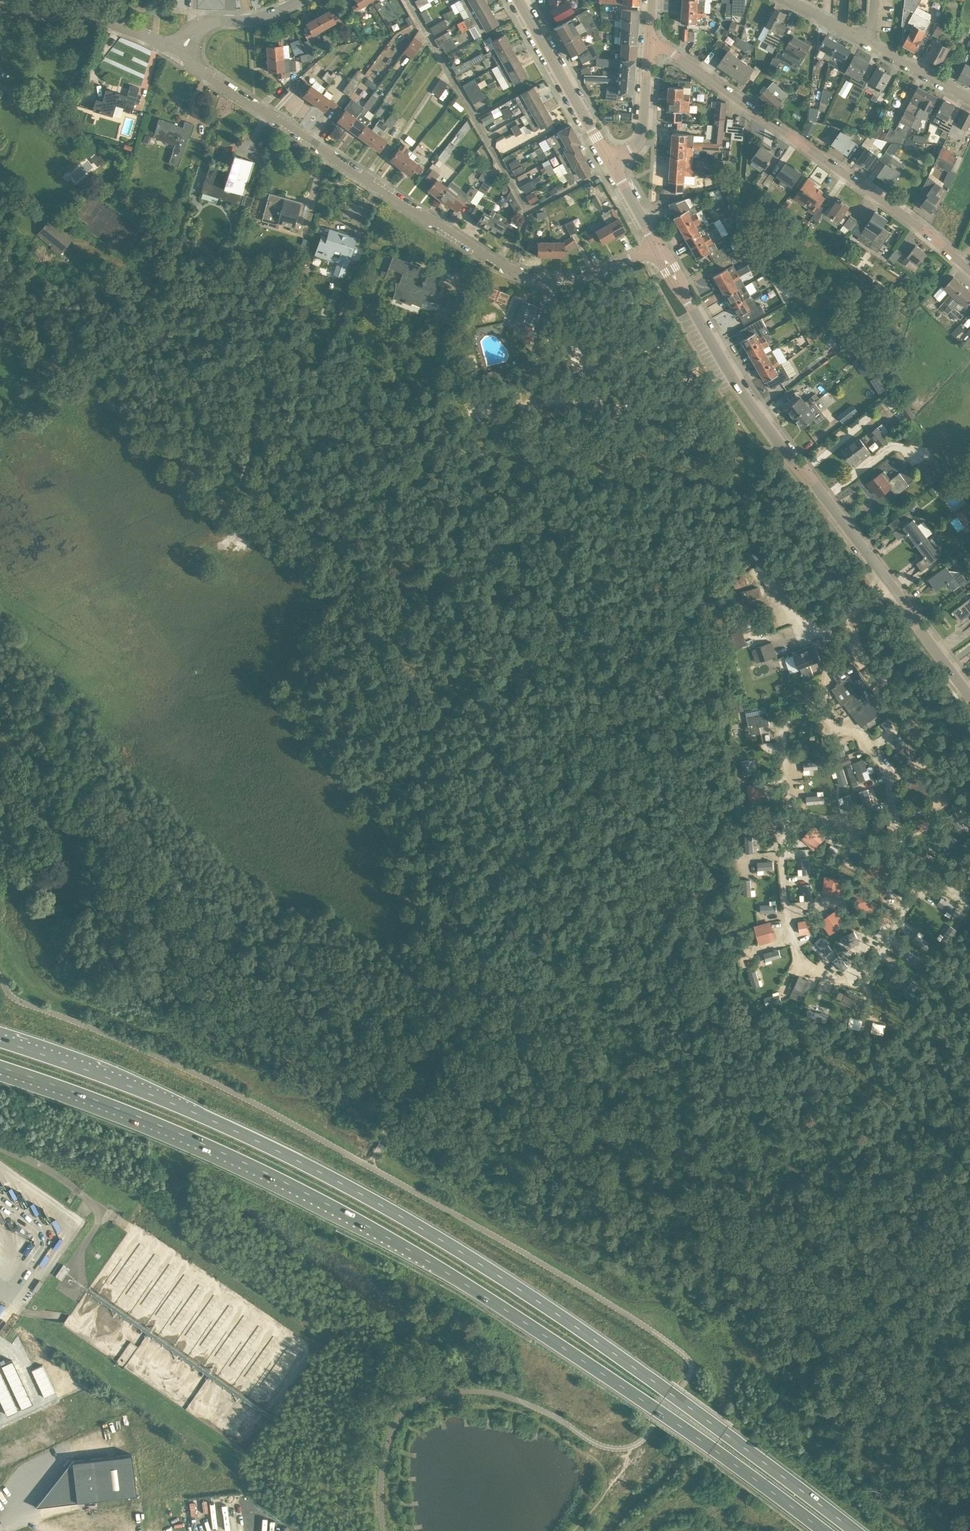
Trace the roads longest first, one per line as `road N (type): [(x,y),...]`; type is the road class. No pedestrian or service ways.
road 1 (trunk): [(857,1530),(669,1390),(391,1211),(199,1114),(0,1040)]
road 2 (track): [(536,1012),(483,952),(432,926),(379,811),(327,756),(305,716),(298,680),(302,660),(338,611),(332,571),(280,525),(223,494),(170,436),(0,314)]
road 3 (trunk): [(0,1068),(154,1124),(353,1219),(656,1409),(822,1530)]
road 4 (residential): [(657,248),(581,278),(524,277),(181,56)]
road 5 (tertiary): [(969,694),(740,388),(657,248)]
road 6 (residential): [(969,269),(649,38)]
road 7 (residential): [(181,56),(104,21),(0,11)]
road 8 (tertiary): [(612,164),(519,0)]
road 9 (residential): [(299,0),(260,18),(199,25),(181,56)]
road 10 (residential): [(612,164),(642,134),(649,38)]

